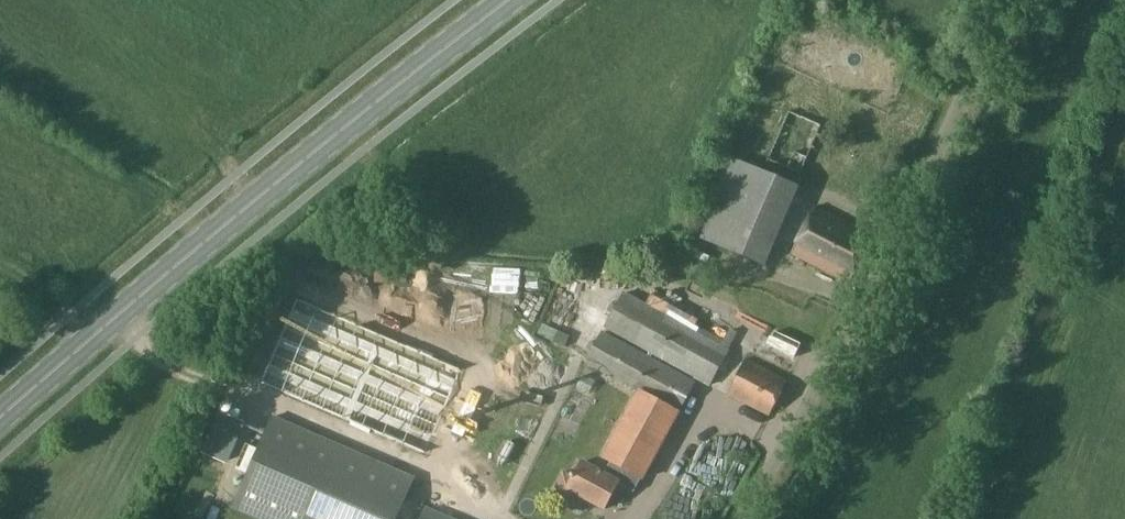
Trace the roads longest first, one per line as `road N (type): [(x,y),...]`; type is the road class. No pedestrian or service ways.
road 1 (primary): [(0,436),(375,102),(517,0)]
road 2 (unclassified): [(743,518),(1013,0)]

